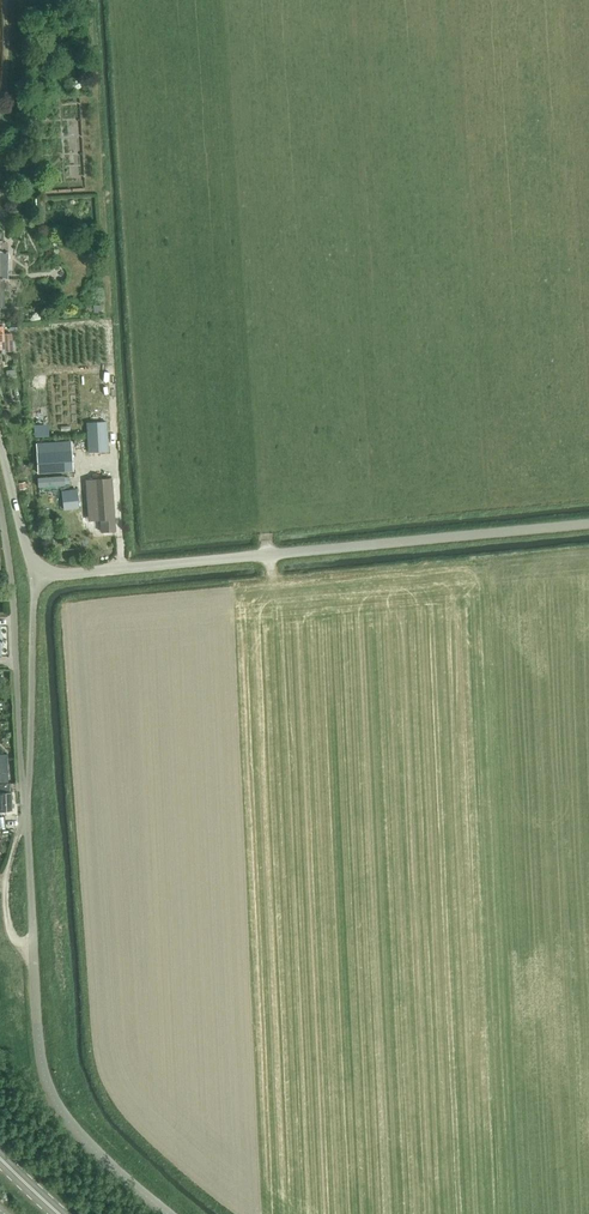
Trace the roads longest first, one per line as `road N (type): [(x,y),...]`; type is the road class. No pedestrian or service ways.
road 1 (unclassified): [(37,576),(588,524)]
road 2 (unclassified): [(168,1213),(74,1128),(47,1083),(25,811)]
road 3 (unclassified): [(25,811),(0,503)]
road 4 (unclassified): [(25,811),(37,576)]
road 5 (unclassified): [(37,576),(0,440)]

